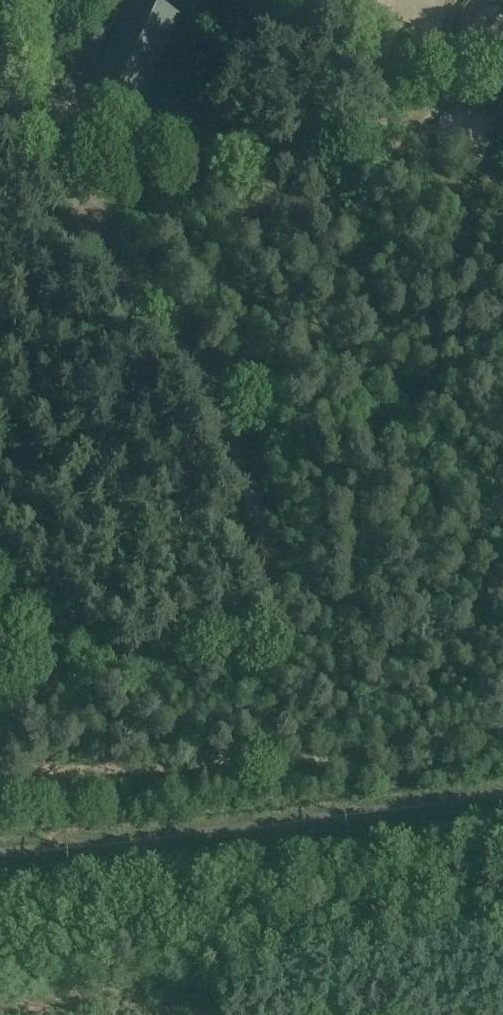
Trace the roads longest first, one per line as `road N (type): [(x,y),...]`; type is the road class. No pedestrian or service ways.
road 1 (track): [(0,713),(431,575),(461,544),(379,365),(254,173),(21,89),(0,39)]
road 2 (track): [(21,89),(32,130),(199,344),(229,399),(280,624)]

